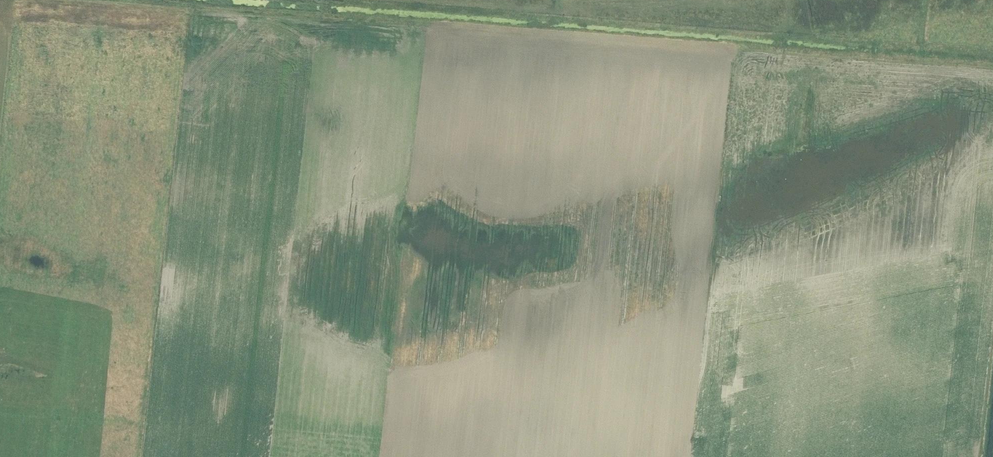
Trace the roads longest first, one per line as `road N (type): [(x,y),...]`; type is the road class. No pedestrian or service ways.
road 1 (track): [(992,228),(721,263),(725,220),(992,62)]

